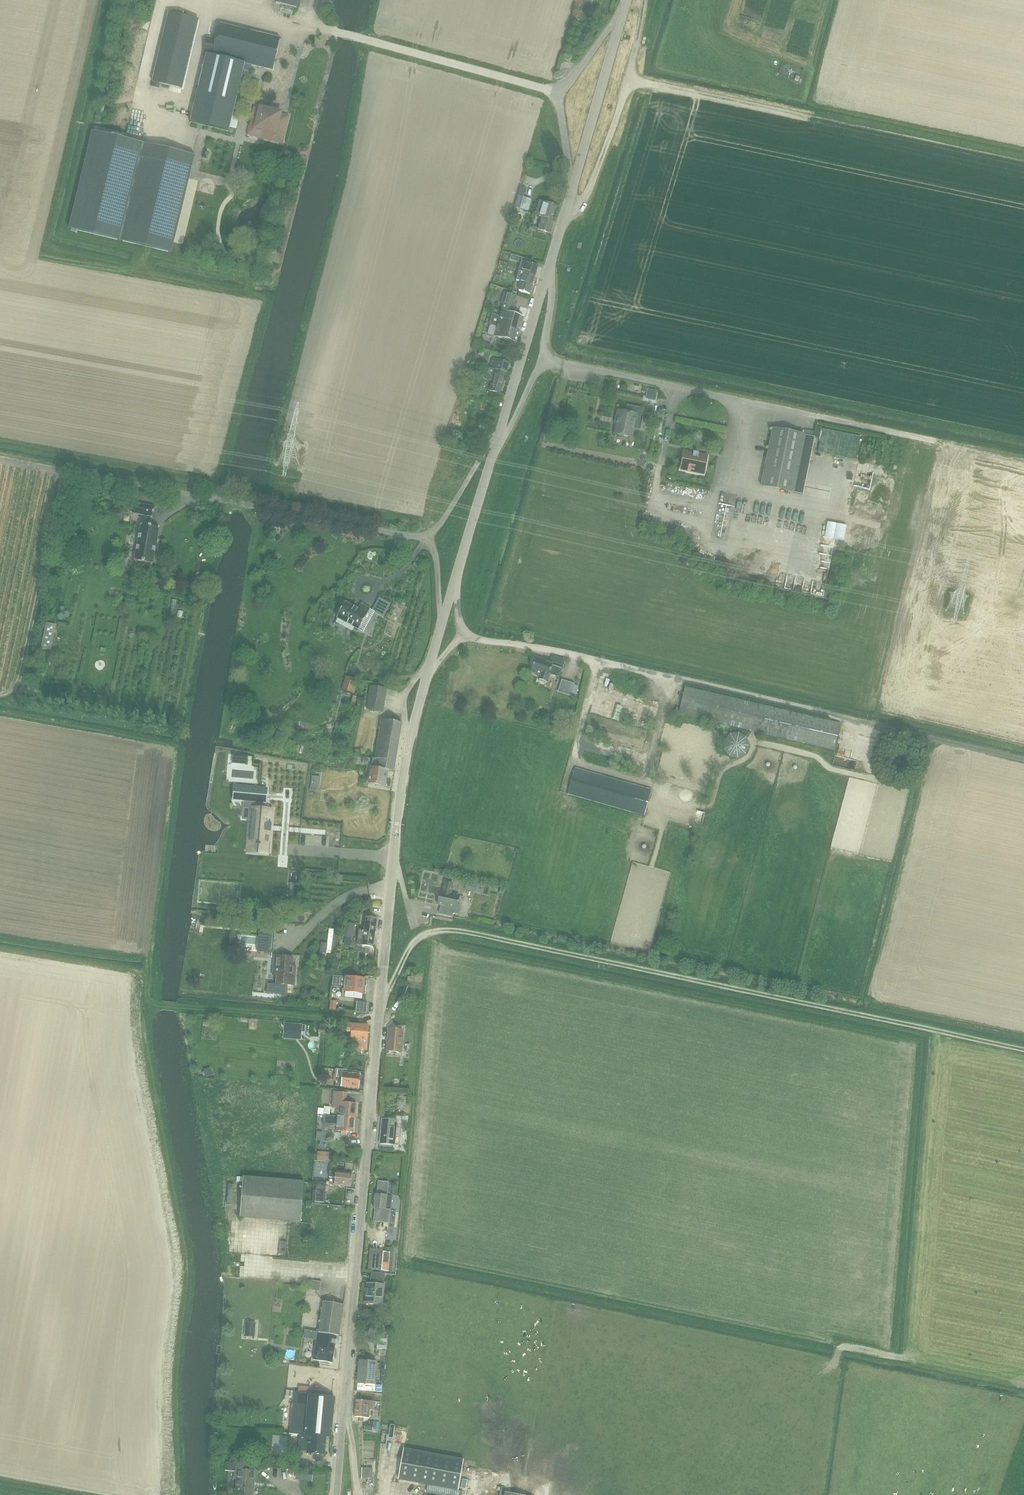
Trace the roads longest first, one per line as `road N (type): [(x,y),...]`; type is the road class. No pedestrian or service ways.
road 1 (track): [(1023,1049),(483,935),(421,935),(379,998)]
road 2 (residential): [(335,1494),(398,824)]
road 3 (unclassified): [(455,581),(627,0)]
road 4 (track): [(0,695),(20,683),(64,470),(102,476)]
road 5 (track): [(182,1009),(377,1021)]
road 6 (track): [(628,81),(817,119)]
road 7 (unclassified): [(398,824),(428,675)]
road 8 (residential): [(586,657),(463,639)]
road 9 (track): [(1023,760),(906,732)]

